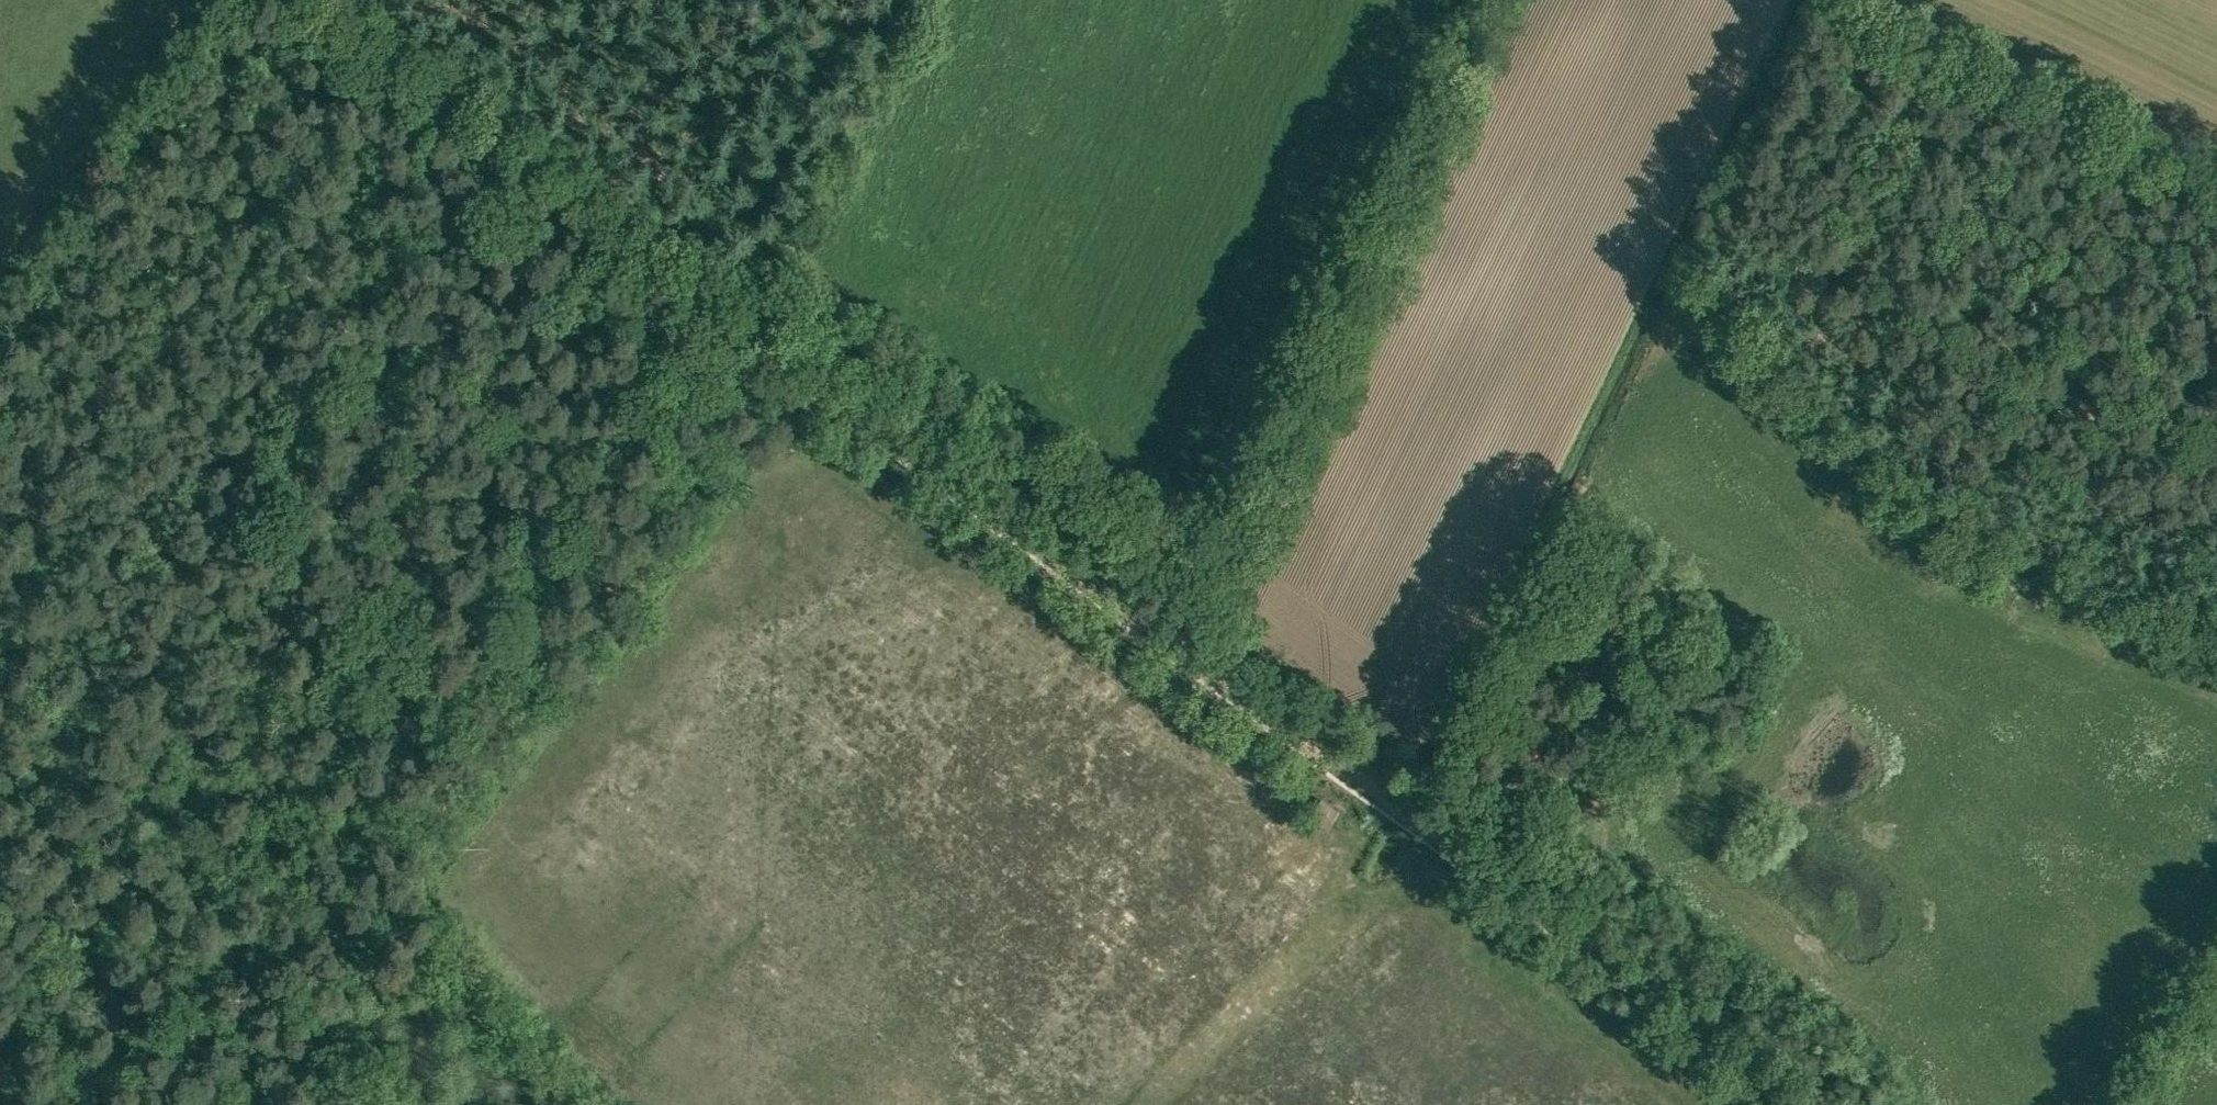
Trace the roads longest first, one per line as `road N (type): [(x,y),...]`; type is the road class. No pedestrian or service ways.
road 1 (track): [(1808,1104),(436,100)]
road 2 (track): [(436,100),(296,0)]
road 3 (track): [(2137,1104),(2216,984)]

